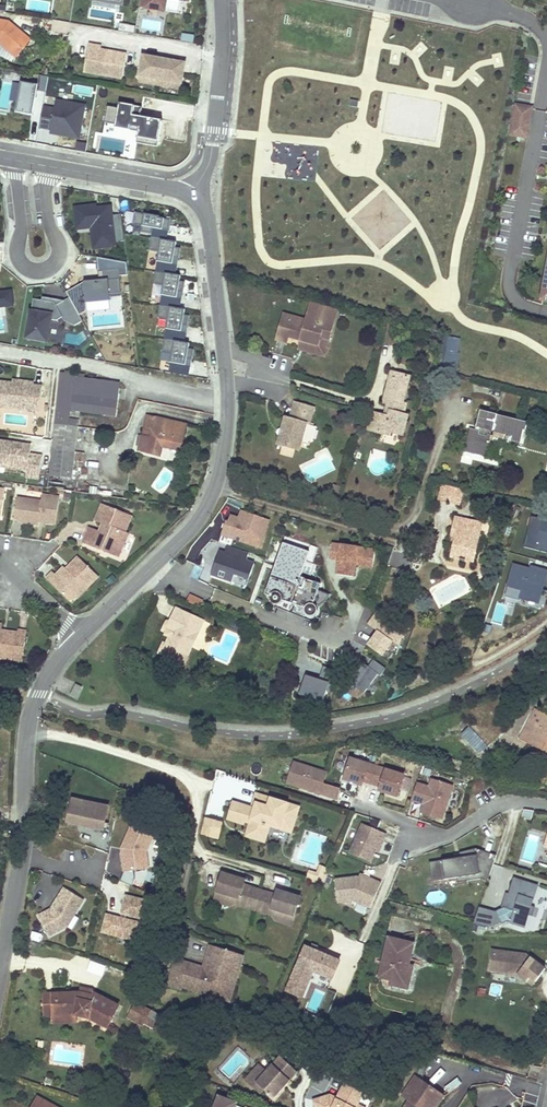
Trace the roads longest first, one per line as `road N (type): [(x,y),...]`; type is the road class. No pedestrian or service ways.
road 1 (residential): [(190,196),(209,228),(226,369),(218,478),(194,526),(81,637)]
road 2 (residential): [(81,637),(55,667),(30,720),(25,829),(0,979)]
road 3 (residential): [(546,314),(519,306),(509,287),(546,76)]
road 4 (track): [(546,1077),(454,1047),(445,1025),(459,970),(456,951),(434,932),(399,933)]
road 5 (residential): [(221,3),(212,151),(190,196)]
road 6 (residential): [(0,158),(190,196)]

